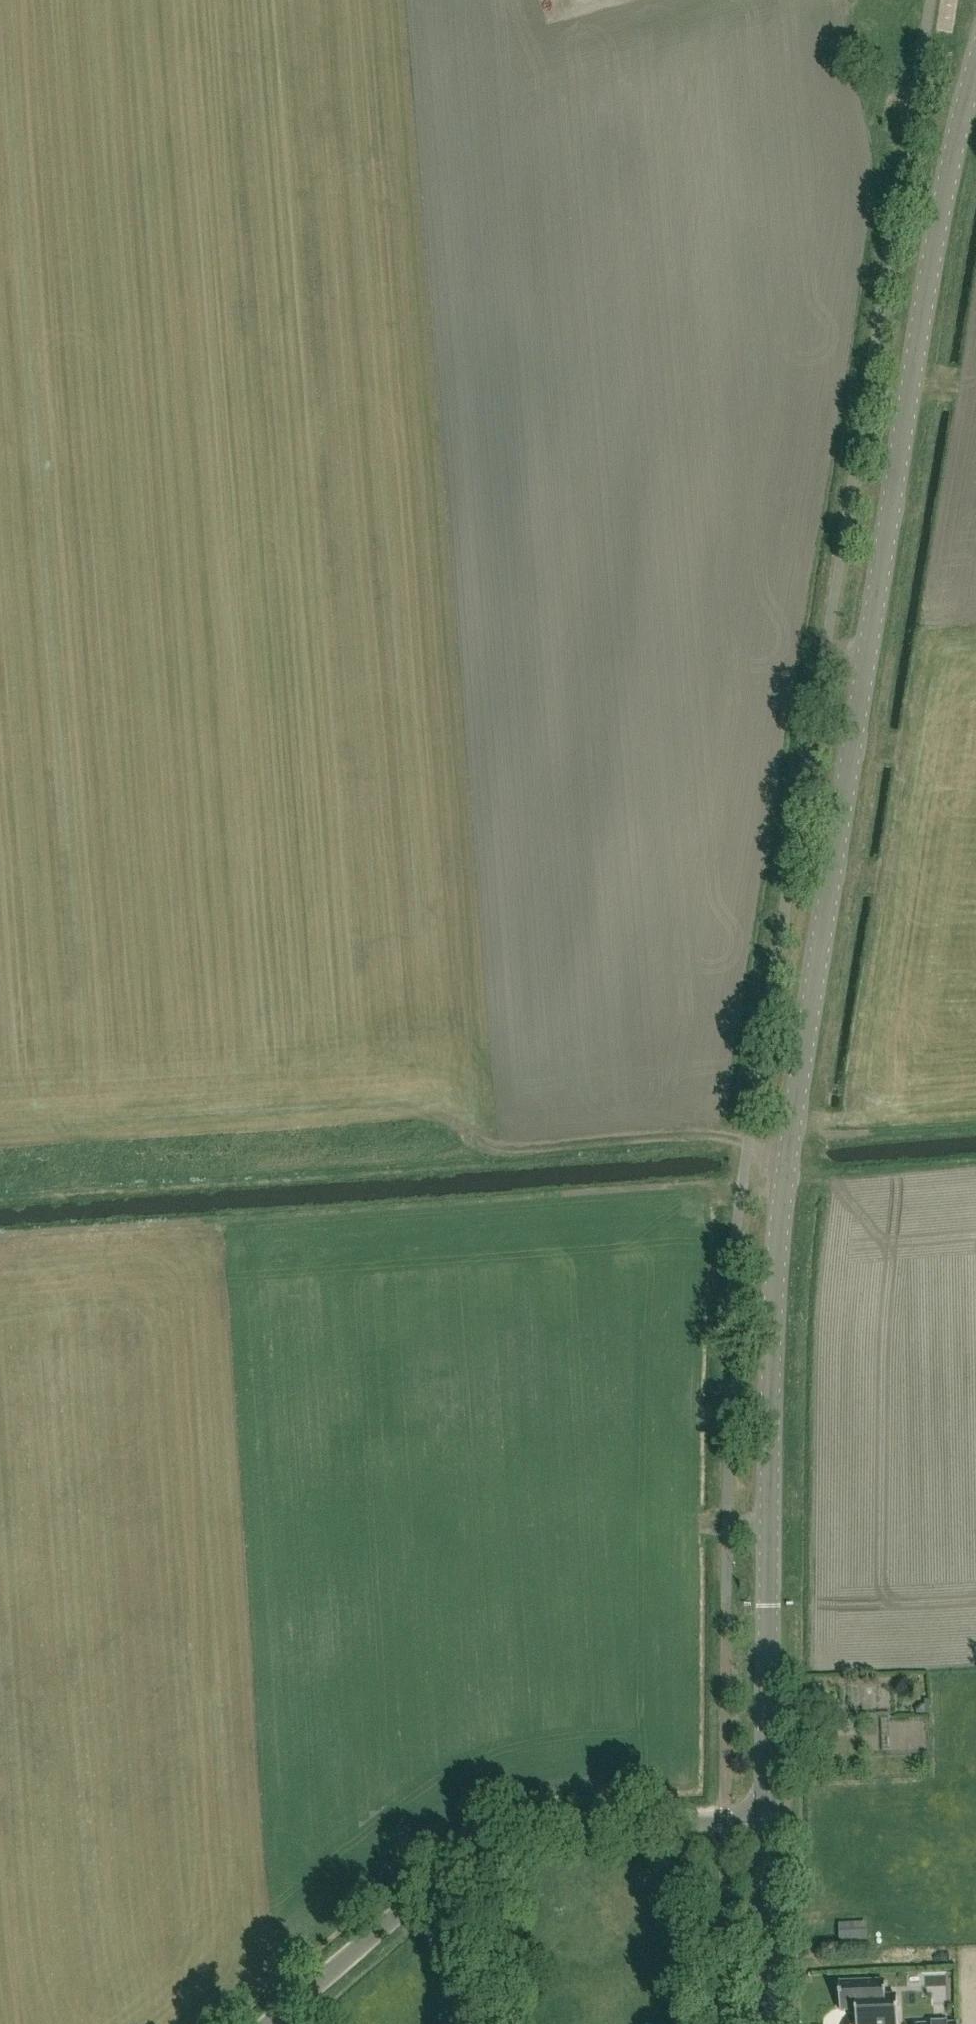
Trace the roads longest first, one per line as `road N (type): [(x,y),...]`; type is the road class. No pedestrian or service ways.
road 1 (tertiary): [(766,1823),(770,1377),(781,1185),(953,147),(975,68)]
road 2 (unclassified): [(270,2023),(455,1869),(508,1841),(575,1825),(766,1823)]
road 3 (tertiary): [(768,2023),(766,1823)]

